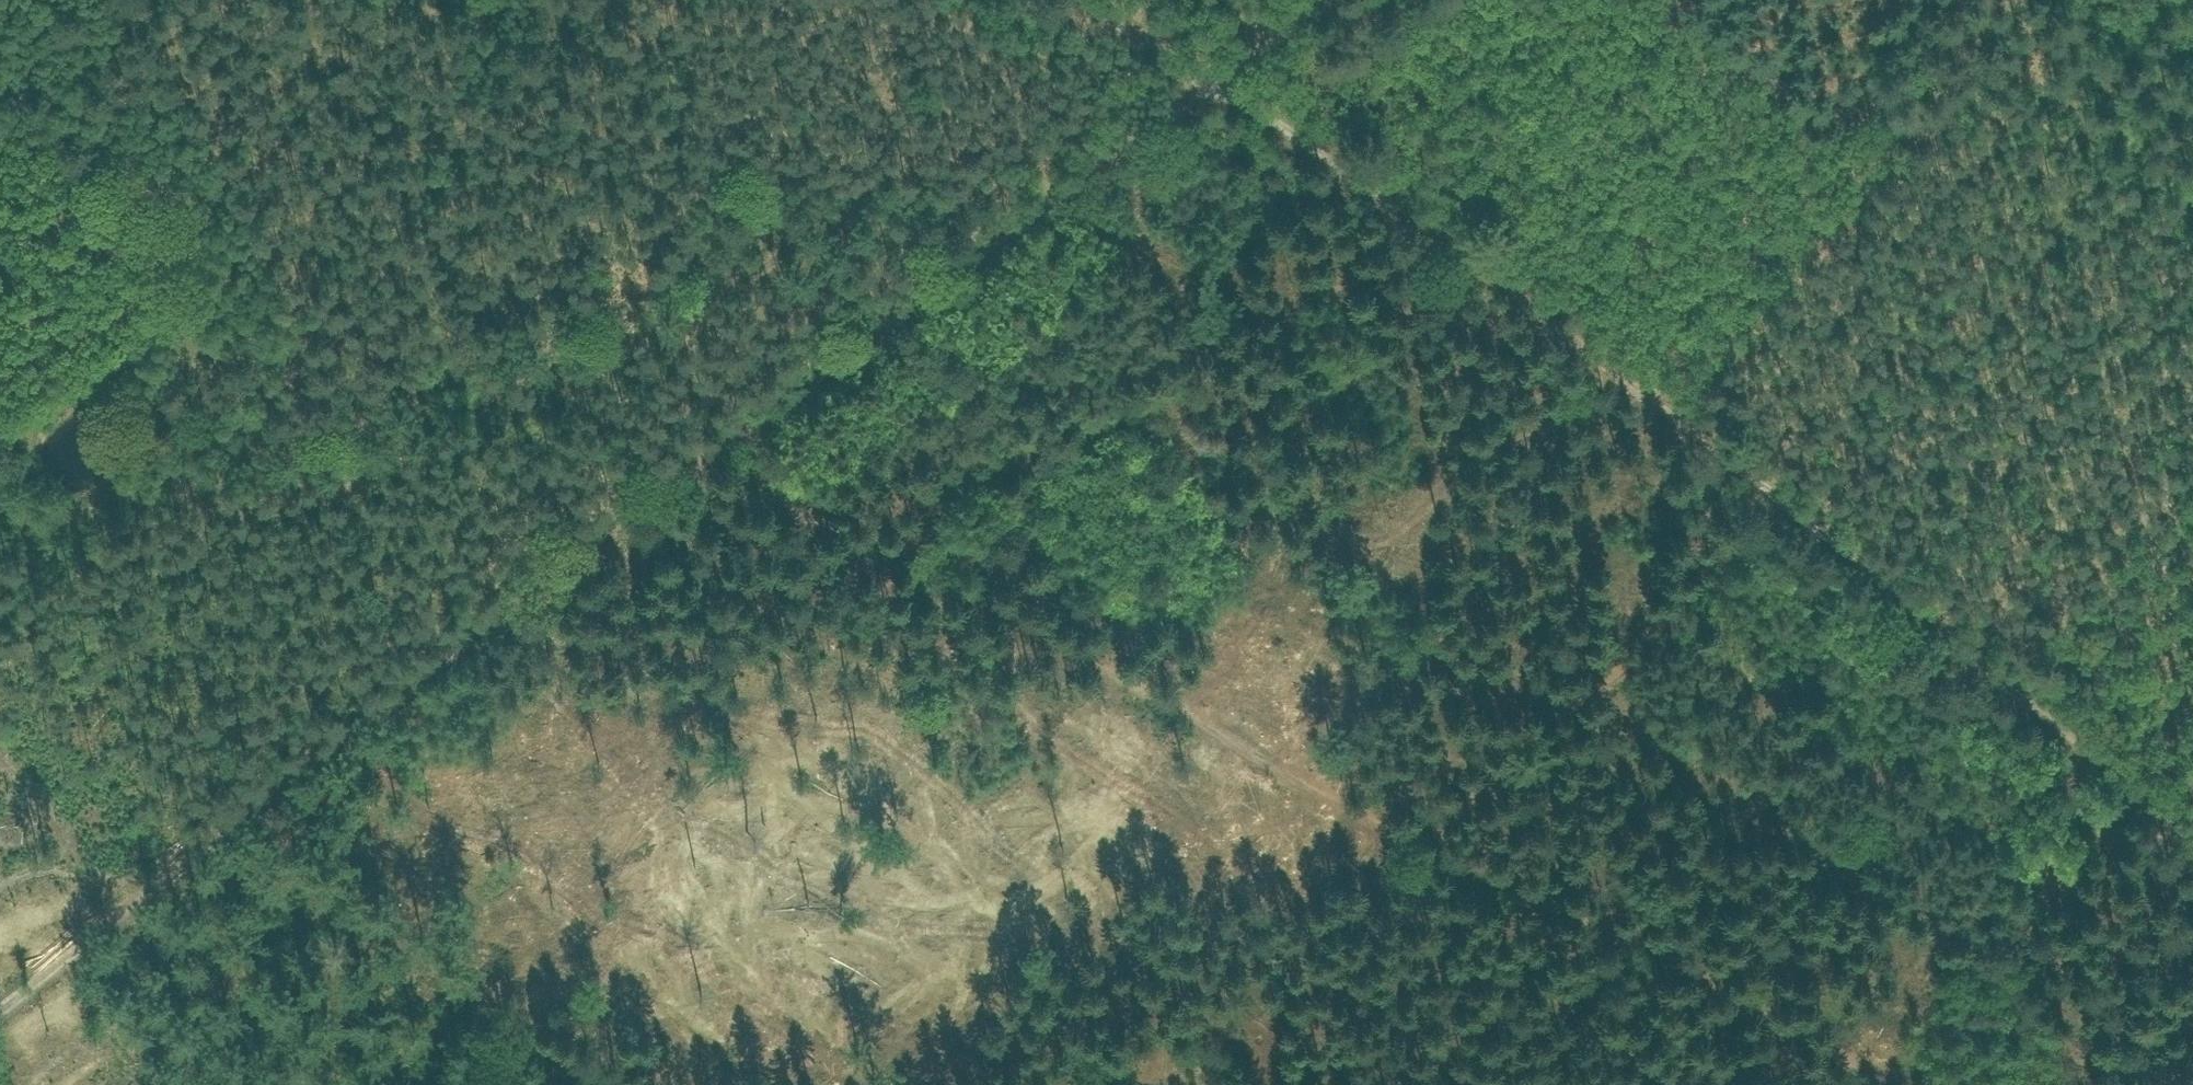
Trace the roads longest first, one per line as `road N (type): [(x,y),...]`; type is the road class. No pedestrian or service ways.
road 1 (track): [(177,860),(1213,82)]
road 2 (track): [(1896,1084),(1441,839),(1773,503)]
road 3 (track): [(1773,503),(1213,82)]
road 4 (track): [(2192,852),(1773,503)]
road 5 (track): [(248,805),(653,1084)]
road 6 (track): [(0,996),(177,860)]
road 7 (track): [(1080,0),(1213,82)]
road 8 (track): [(1339,0),(1213,82)]

